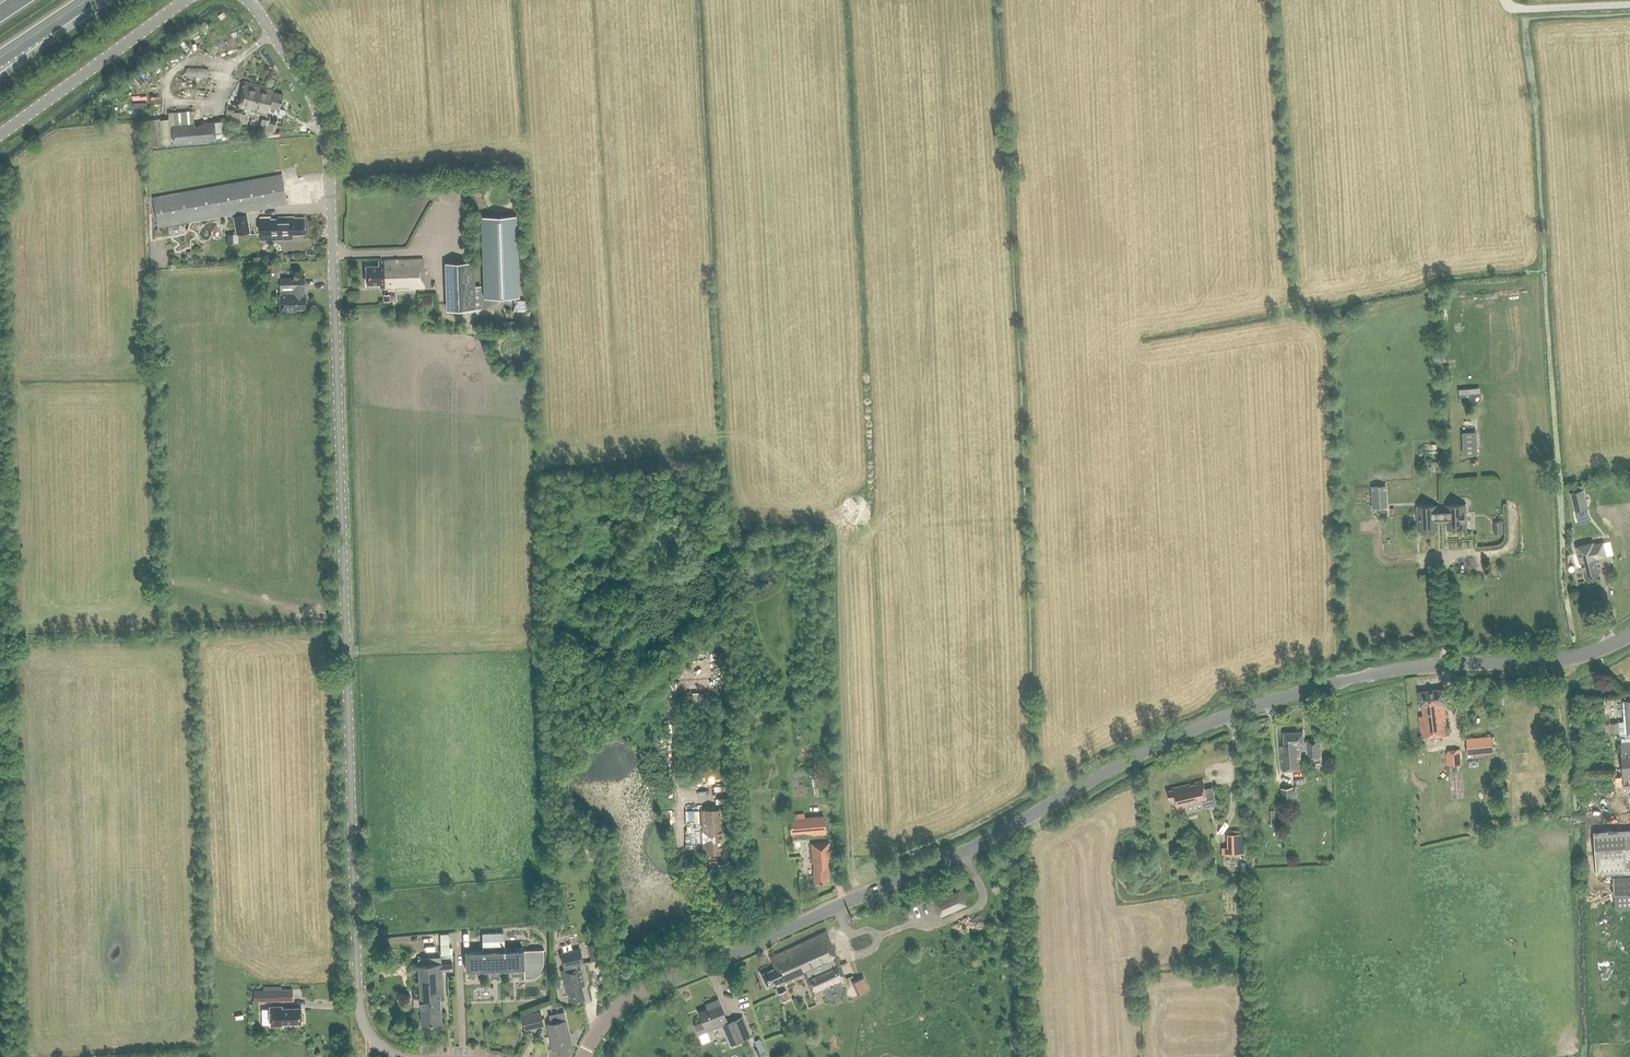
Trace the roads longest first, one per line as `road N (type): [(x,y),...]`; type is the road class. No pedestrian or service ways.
road 1 (tertiary): [(584,1056),(612,1015),(646,990),(1007,831),(1220,720),(1368,675),(1569,661),(1629,636)]
road 2 (unclassified): [(250,0),(313,97),(329,141),(360,1008),(373,1042),(399,1056)]
road 3 (unclassified): [(0,132),(185,0)]

